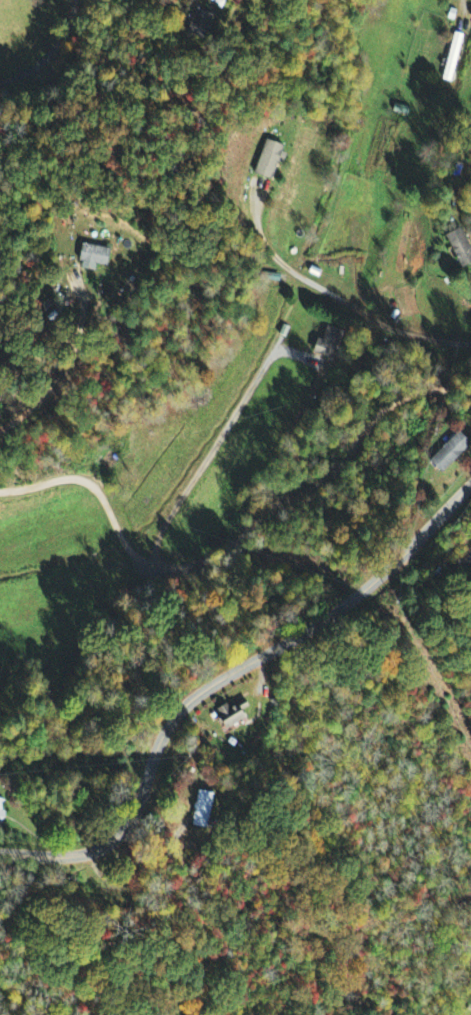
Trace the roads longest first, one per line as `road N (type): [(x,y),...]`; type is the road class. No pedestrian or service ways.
road 1 (residential): [(470,478),(324,611),(174,711),(123,820),(91,851),(0,856)]
road 2 (residential): [(470,396),(388,399),(194,564),(137,568),(95,489),(75,478),(0,492)]
road 3 (residential): [(470,343),(443,343),(380,321),(303,278),(270,251),(257,226)]

